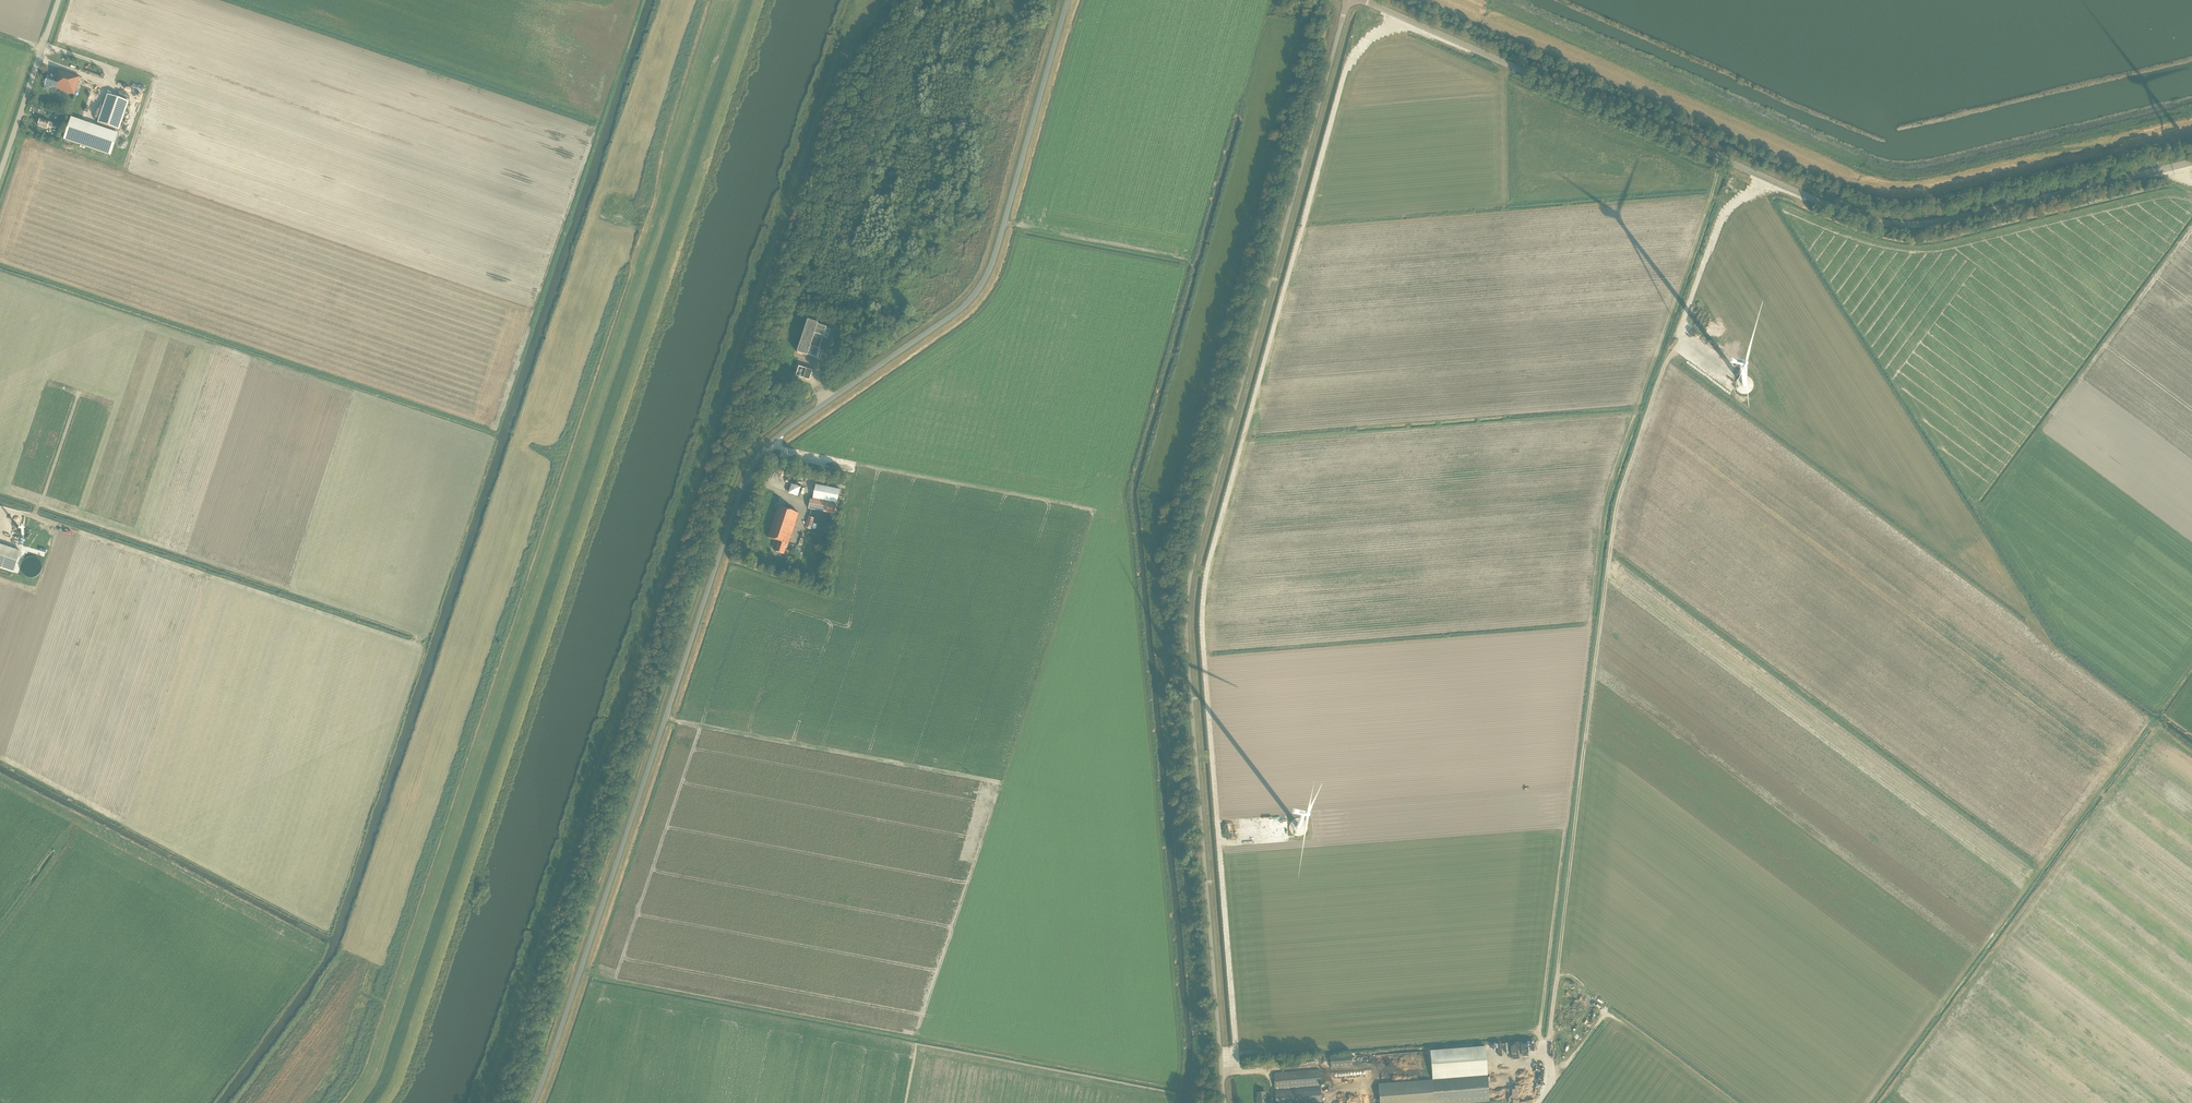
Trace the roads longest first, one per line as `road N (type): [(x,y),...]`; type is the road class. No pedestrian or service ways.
road 1 (unclassified): [(533,1102),(748,474),(775,436),(978,289),(1067,0)]
road 2 (unclassified): [(1225,1102),(1190,695),(1189,574),(1349,0)]
road 3 (unclassified): [(2191,162),(1949,220),(1870,220),(1363,0)]
road 4 (track): [(1673,347),(1721,218),(1771,180)]
road 5 (tertiary): [(0,175),(59,0)]

